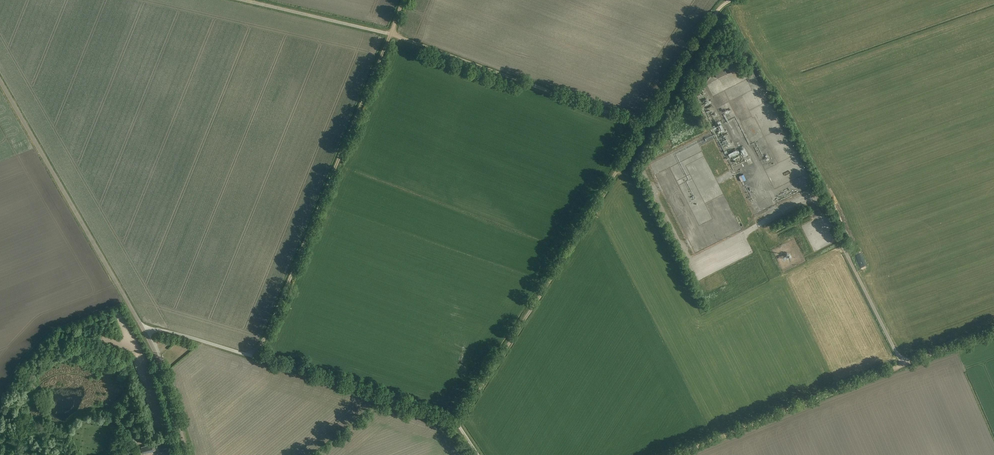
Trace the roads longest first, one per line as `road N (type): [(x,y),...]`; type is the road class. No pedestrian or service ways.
road 1 (unclassified): [(187,454),(153,344),(0,80)]
road 2 (track): [(405,0),(265,343),(249,356)]
road 3 (track): [(645,125),(459,423)]
road 4 (track): [(459,423),(146,331)]
road 5 (track): [(645,125),(392,35)]
road 6 (track): [(677,454),(909,363)]
road 7 (track): [(734,0),(717,6),(645,125)]
road 8 (unclassified): [(392,35),(240,0)]

